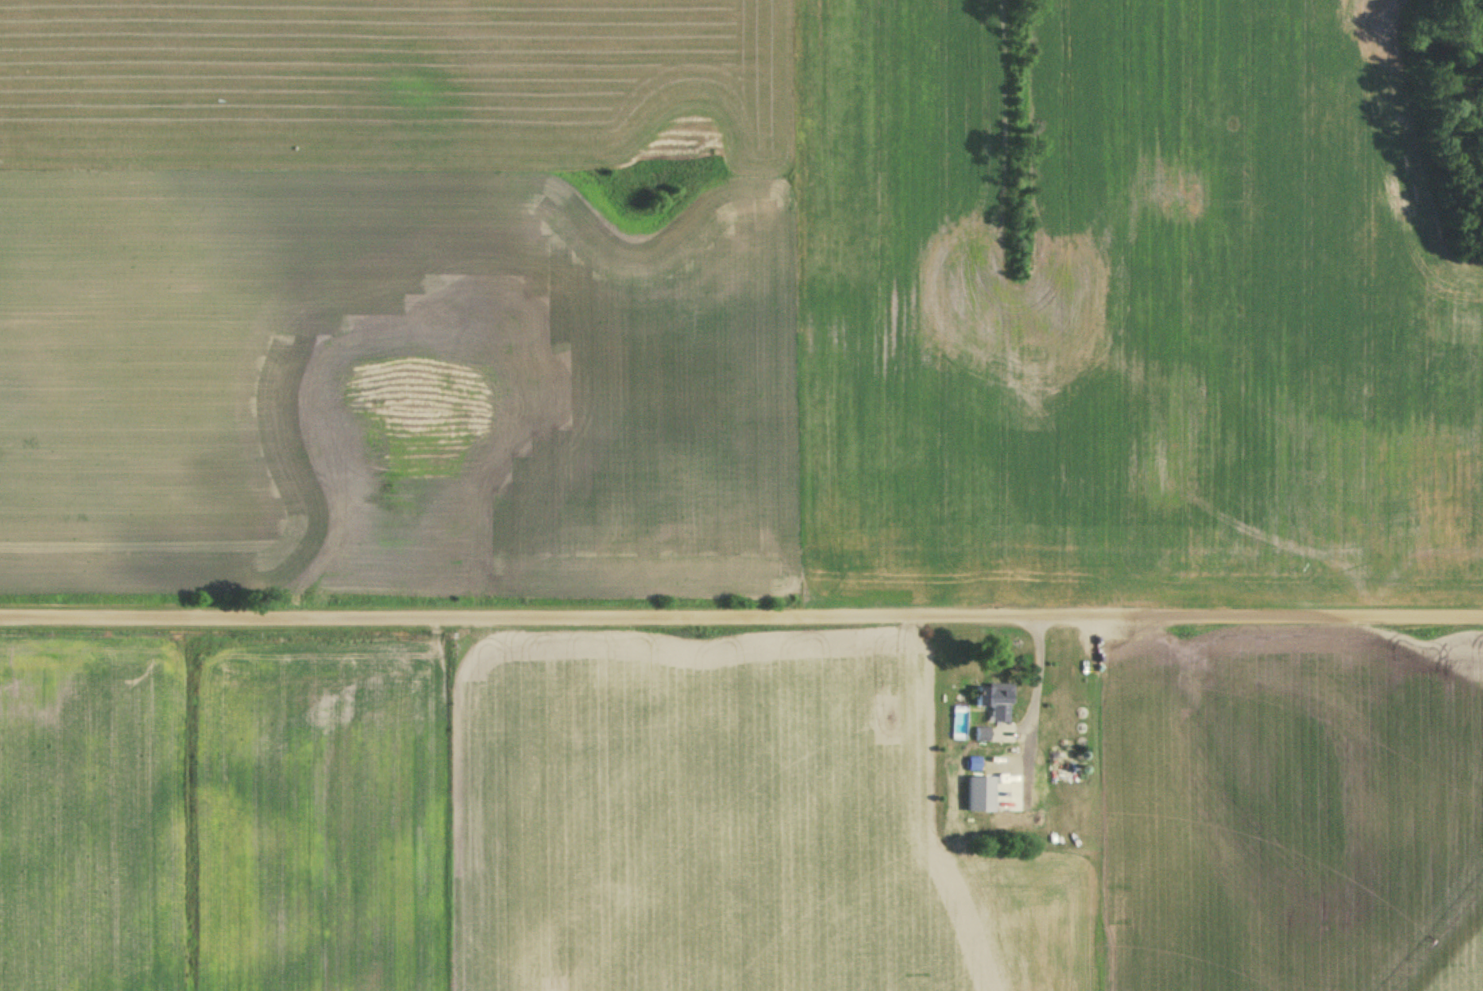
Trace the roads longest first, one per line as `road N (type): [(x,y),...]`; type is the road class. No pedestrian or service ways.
road 1 (residential): [(0,617),(1482,618)]

